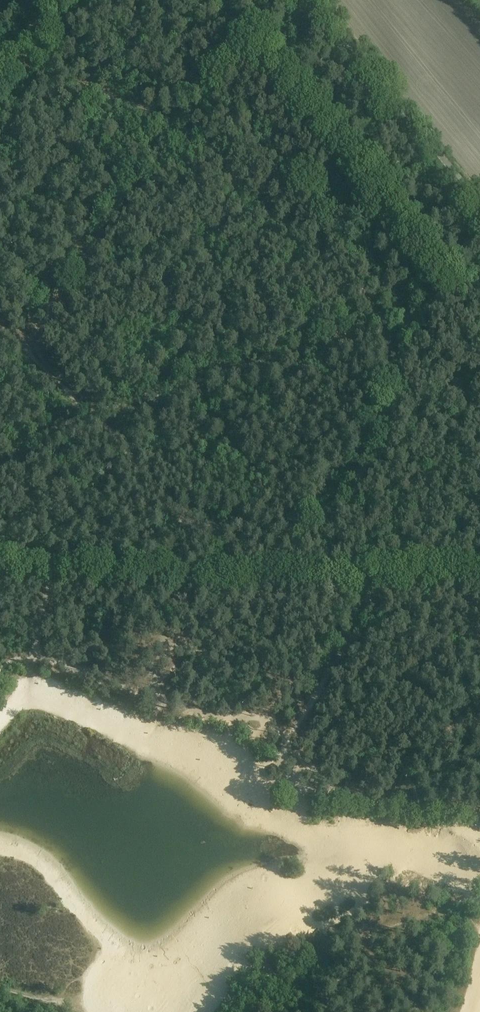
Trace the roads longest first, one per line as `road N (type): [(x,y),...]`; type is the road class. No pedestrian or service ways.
road 1 (unclassified): [(479,197),(321,0)]

